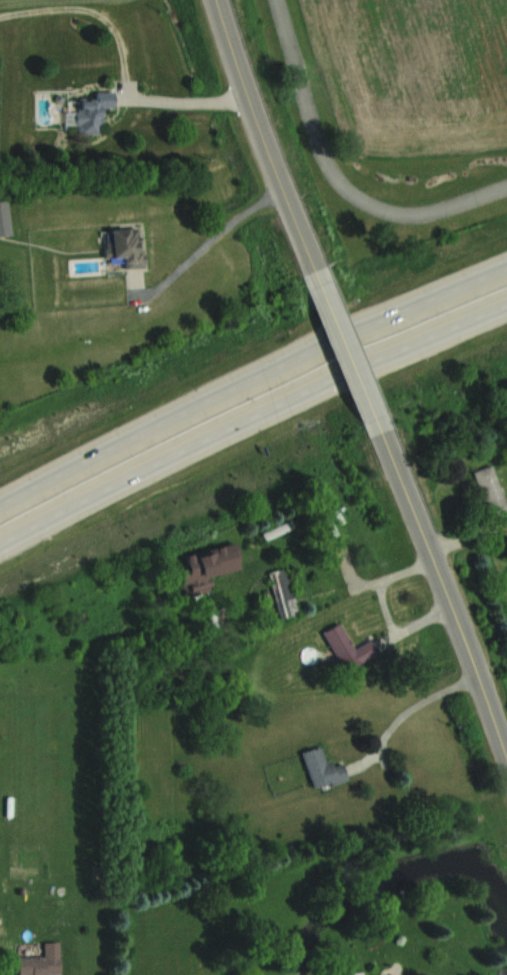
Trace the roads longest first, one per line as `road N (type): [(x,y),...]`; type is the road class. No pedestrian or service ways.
road 1 (motorway): [(0,544),(182,451),(506,306)]
road 2 (motorway): [(506,269),(168,420),(0,506)]
road 3 (tertiary): [(506,756),(386,436)]
road 4 (tertiary): [(318,270),(217,0)]
road 5 (tertiary): [(386,436),(318,270)]

